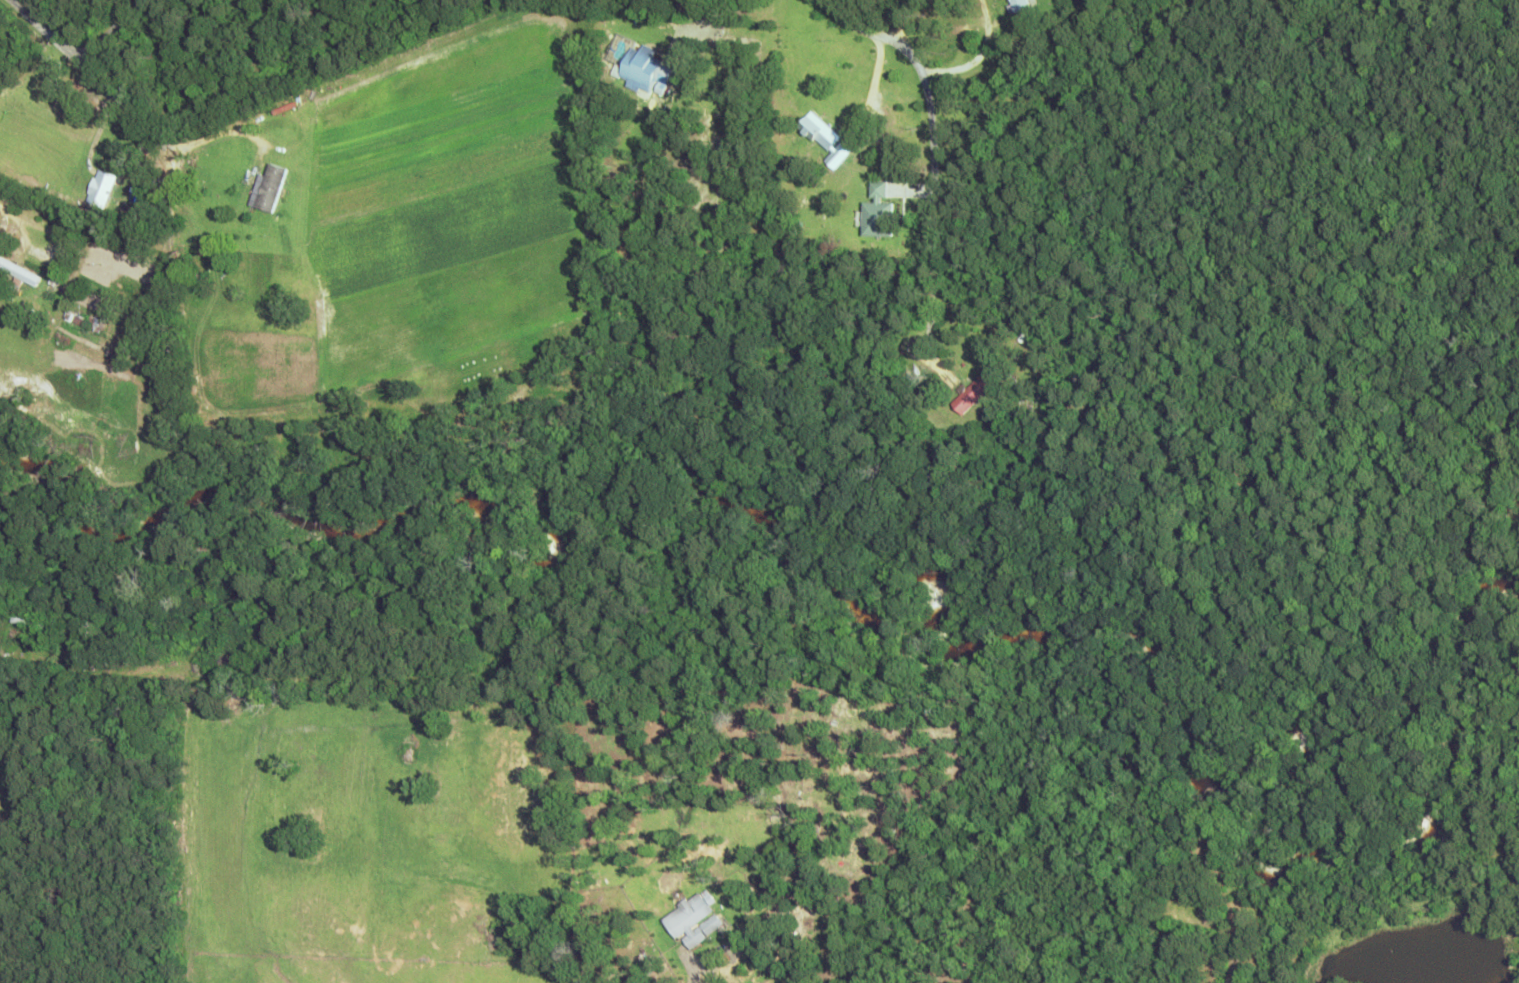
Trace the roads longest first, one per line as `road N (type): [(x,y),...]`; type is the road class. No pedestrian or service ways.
road 1 (residential): [(145,0),(87,48),(73,50),(11,0)]

